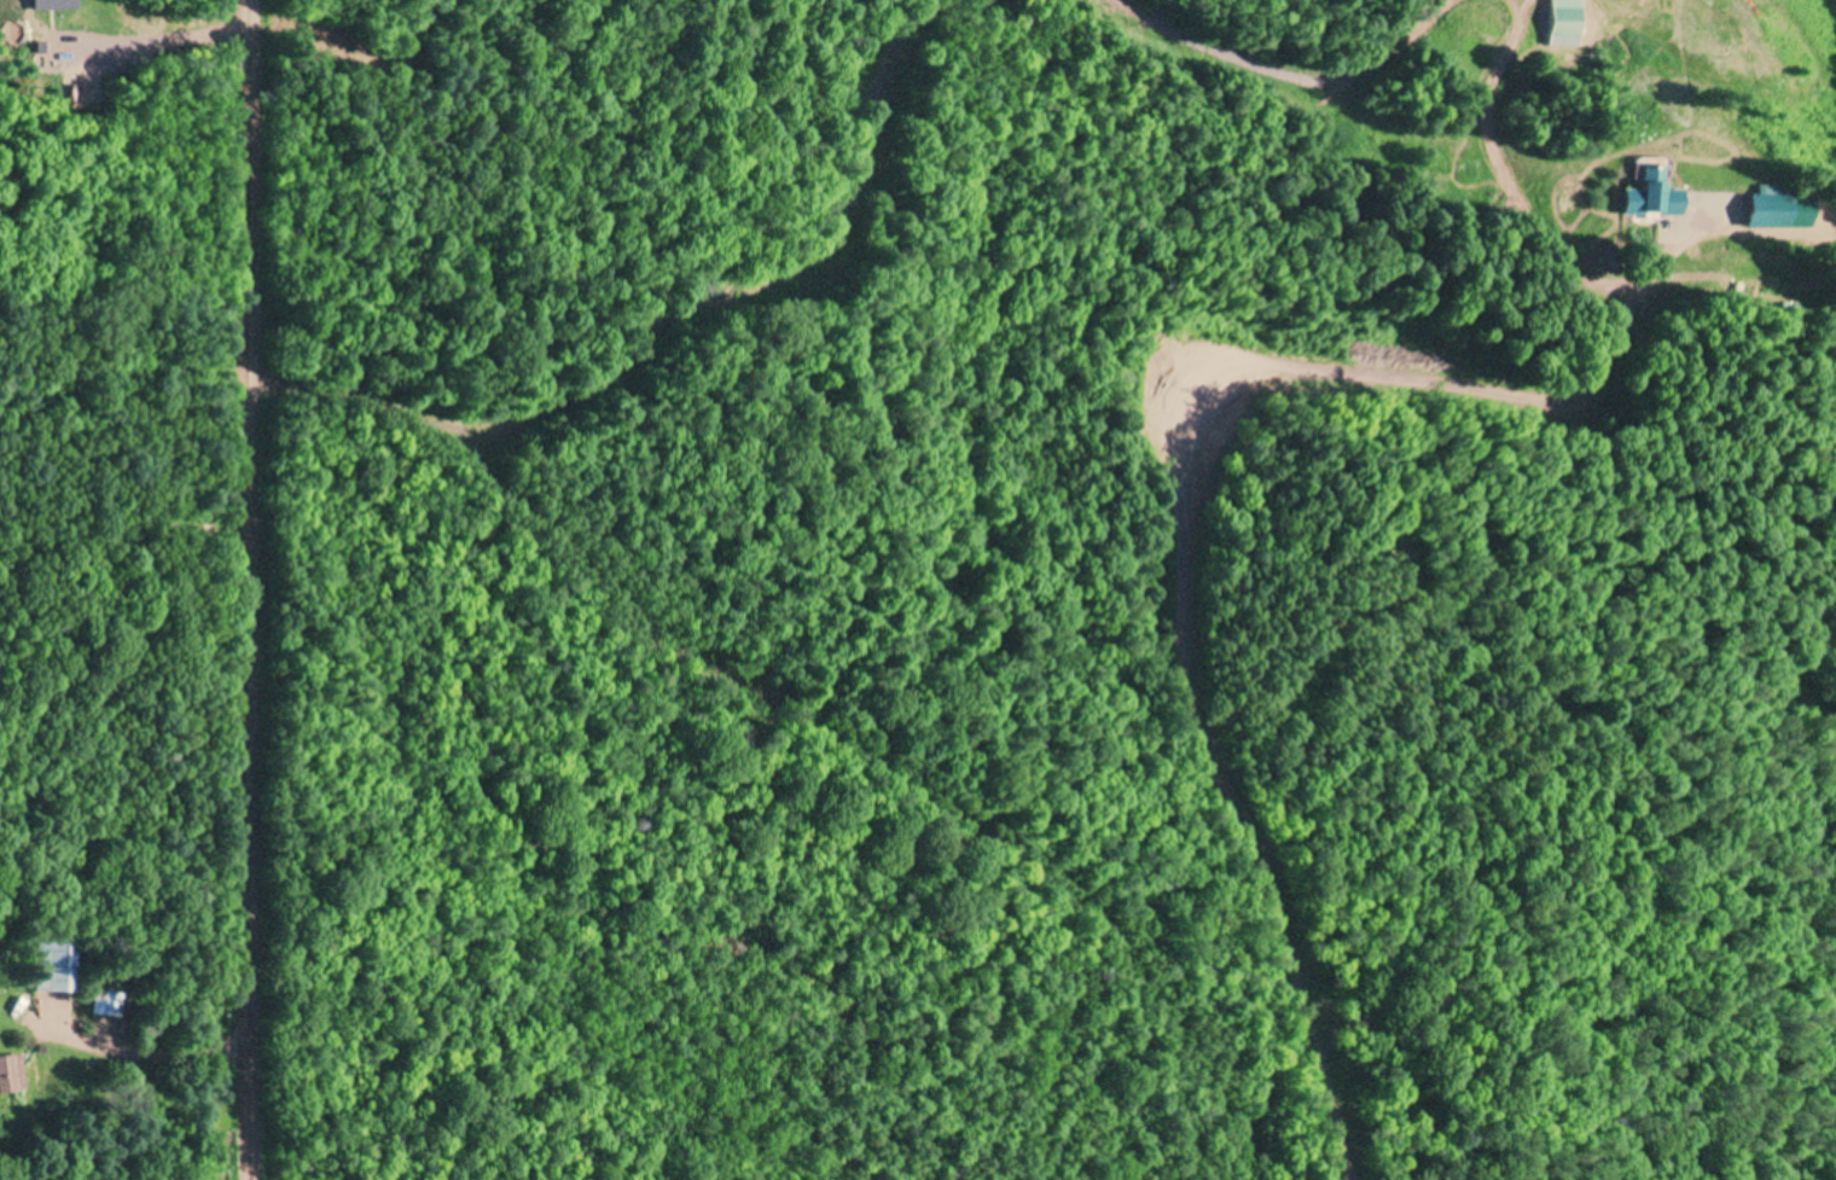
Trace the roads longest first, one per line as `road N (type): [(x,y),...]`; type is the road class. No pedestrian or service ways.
road 1 (residential): [(241,0),(248,1179)]

